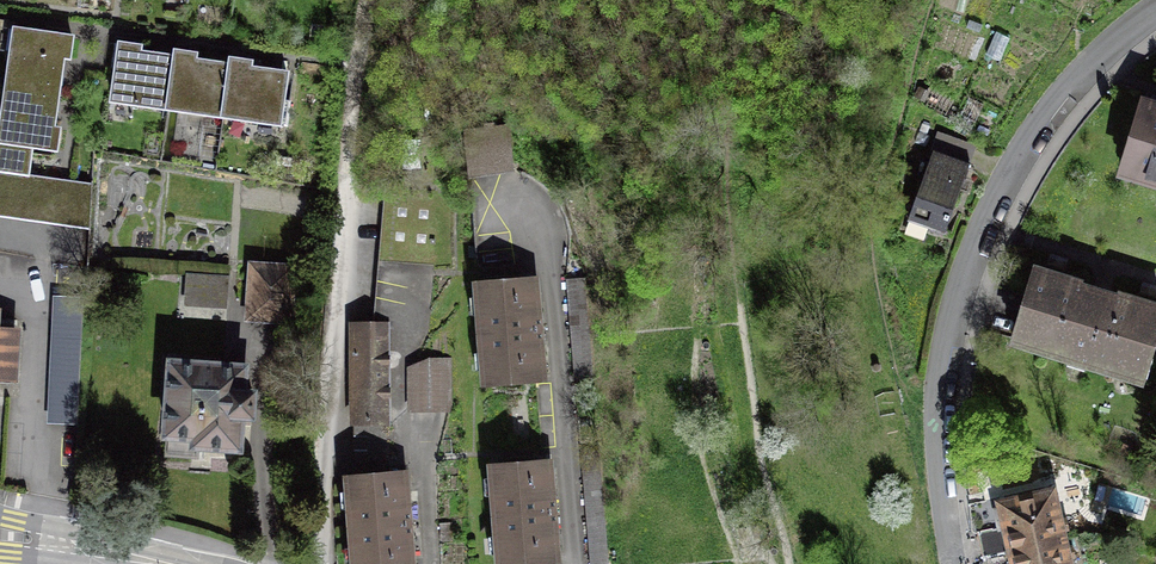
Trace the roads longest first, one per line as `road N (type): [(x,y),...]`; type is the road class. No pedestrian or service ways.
road 1 (residential): [(1155,12),(1111,45),(1053,109),(976,251),(940,402),(955,563)]
road 2 (tertiary): [(0,534),(187,563)]

